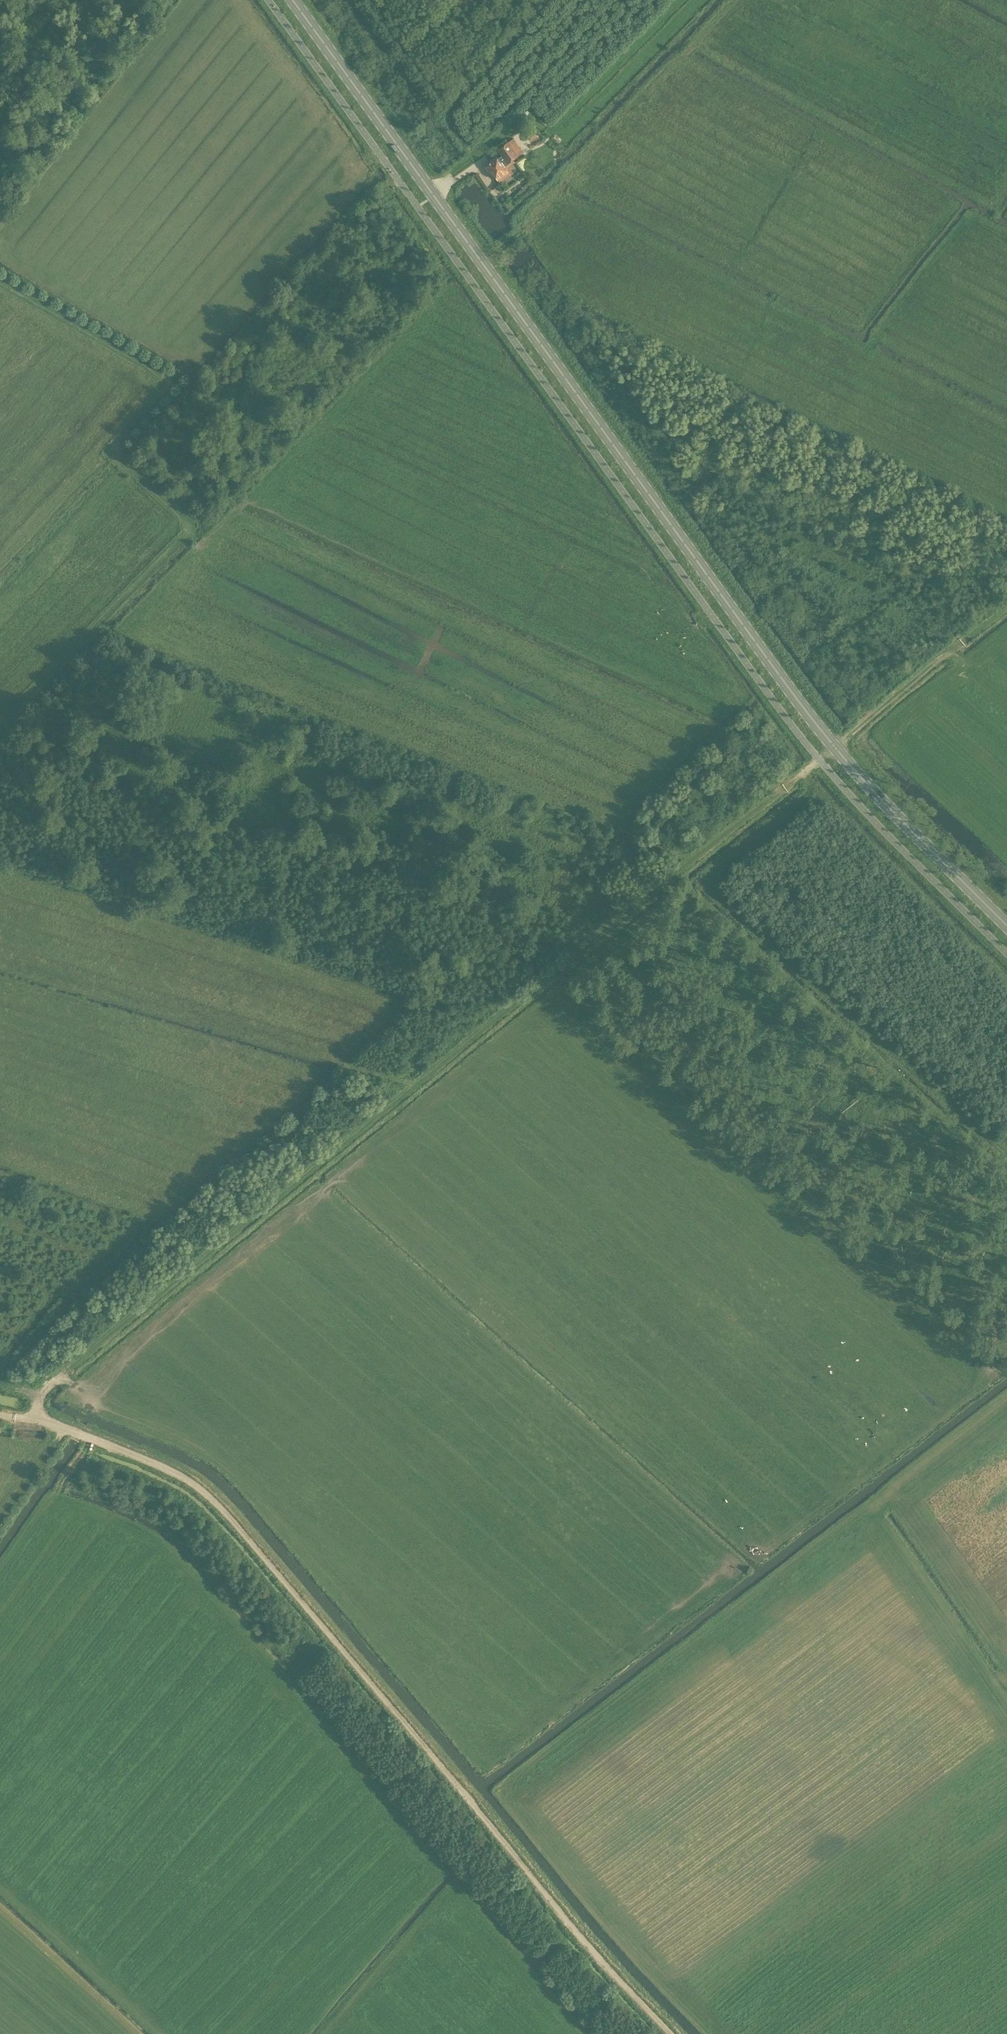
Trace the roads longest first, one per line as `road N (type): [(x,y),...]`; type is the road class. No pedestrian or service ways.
road 1 (track): [(1006,605),(63,1374),(33,1417),(0,1415)]
road 2 (secondary): [(1006,928),(902,827),(804,713),(289,0)]
road 3 (unclassified): [(669,2033),(221,1509),(180,1476),(33,1417)]

